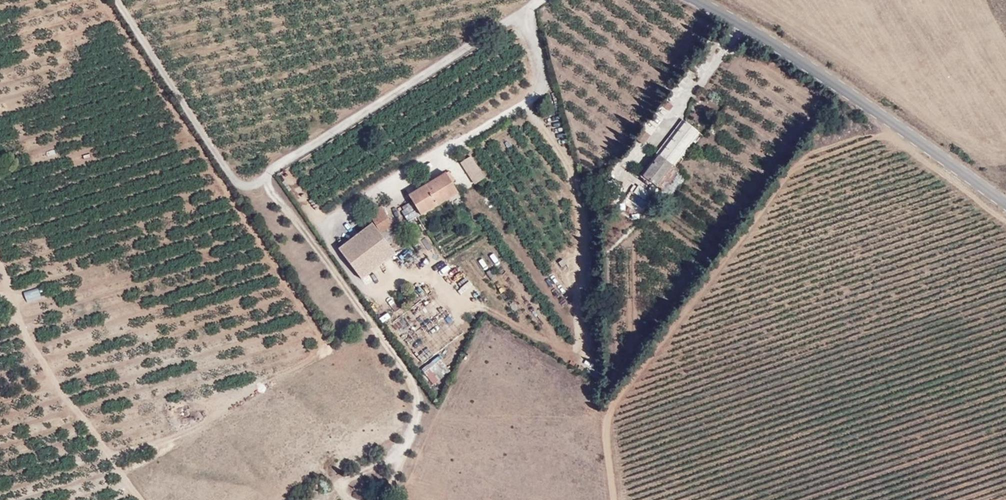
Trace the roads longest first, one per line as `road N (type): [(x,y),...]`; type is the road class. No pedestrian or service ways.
road 1 (track): [(616,499),(607,435),(616,395),(844,82)]
road 2 (tertiary): [(696,0),(844,82),(1005,199)]

